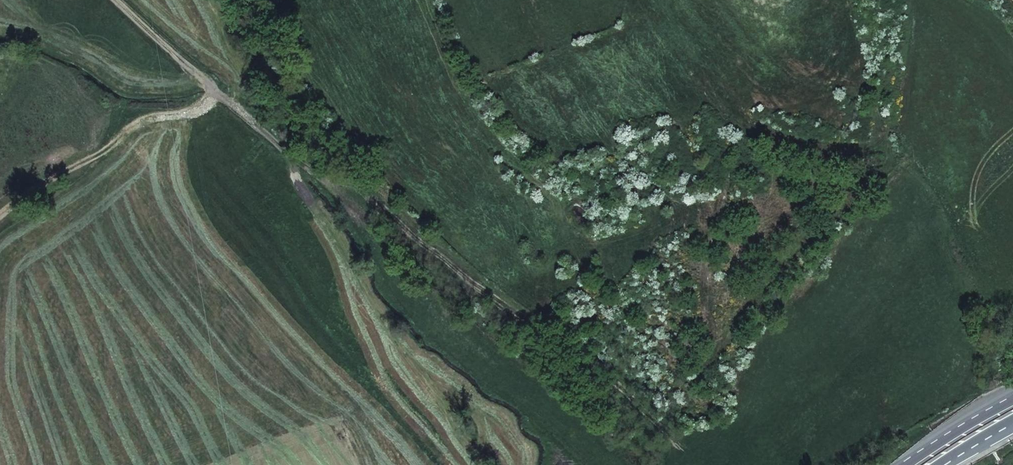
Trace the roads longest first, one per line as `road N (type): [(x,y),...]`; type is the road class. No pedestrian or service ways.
road 1 (track): [(292,142),(409,209),(520,306),(689,426)]
road 2 (track): [(214,88),(208,105),(133,126),(0,219)]
road 3 (track): [(119,0),(273,129)]
road 4 (trunk): [(1012,403),(910,464)]

